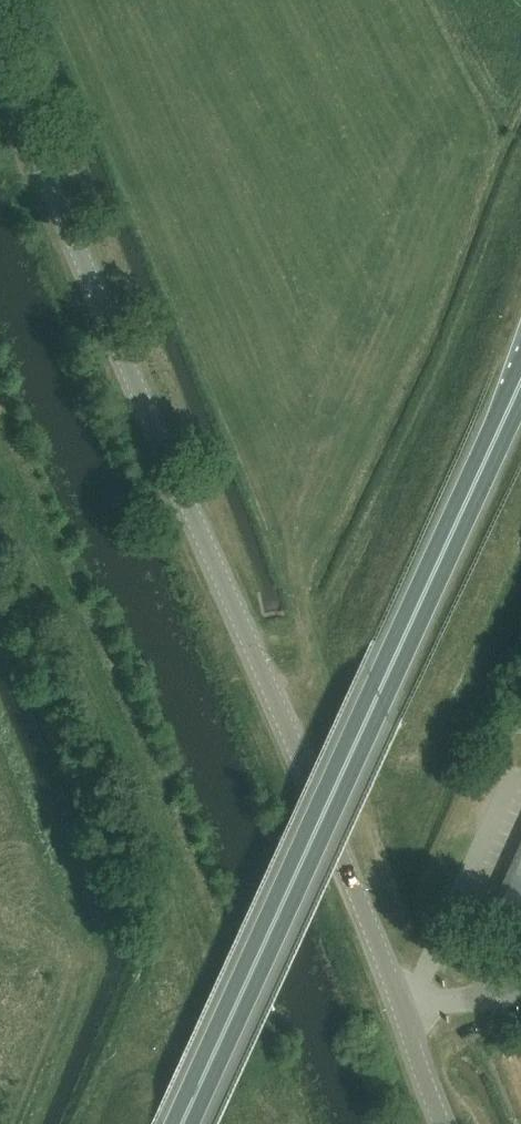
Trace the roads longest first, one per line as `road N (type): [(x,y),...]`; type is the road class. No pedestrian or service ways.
road 1 (tertiary): [(341,857),(0,69)]
road 2 (trunk): [(185,1123),(520,385)]
road 3 (tertiary): [(341,857),(400,1006)]
road 4 (tertiary): [(400,1006),(445,1123)]
road 5 (unclassified): [(400,1006),(520,992)]

